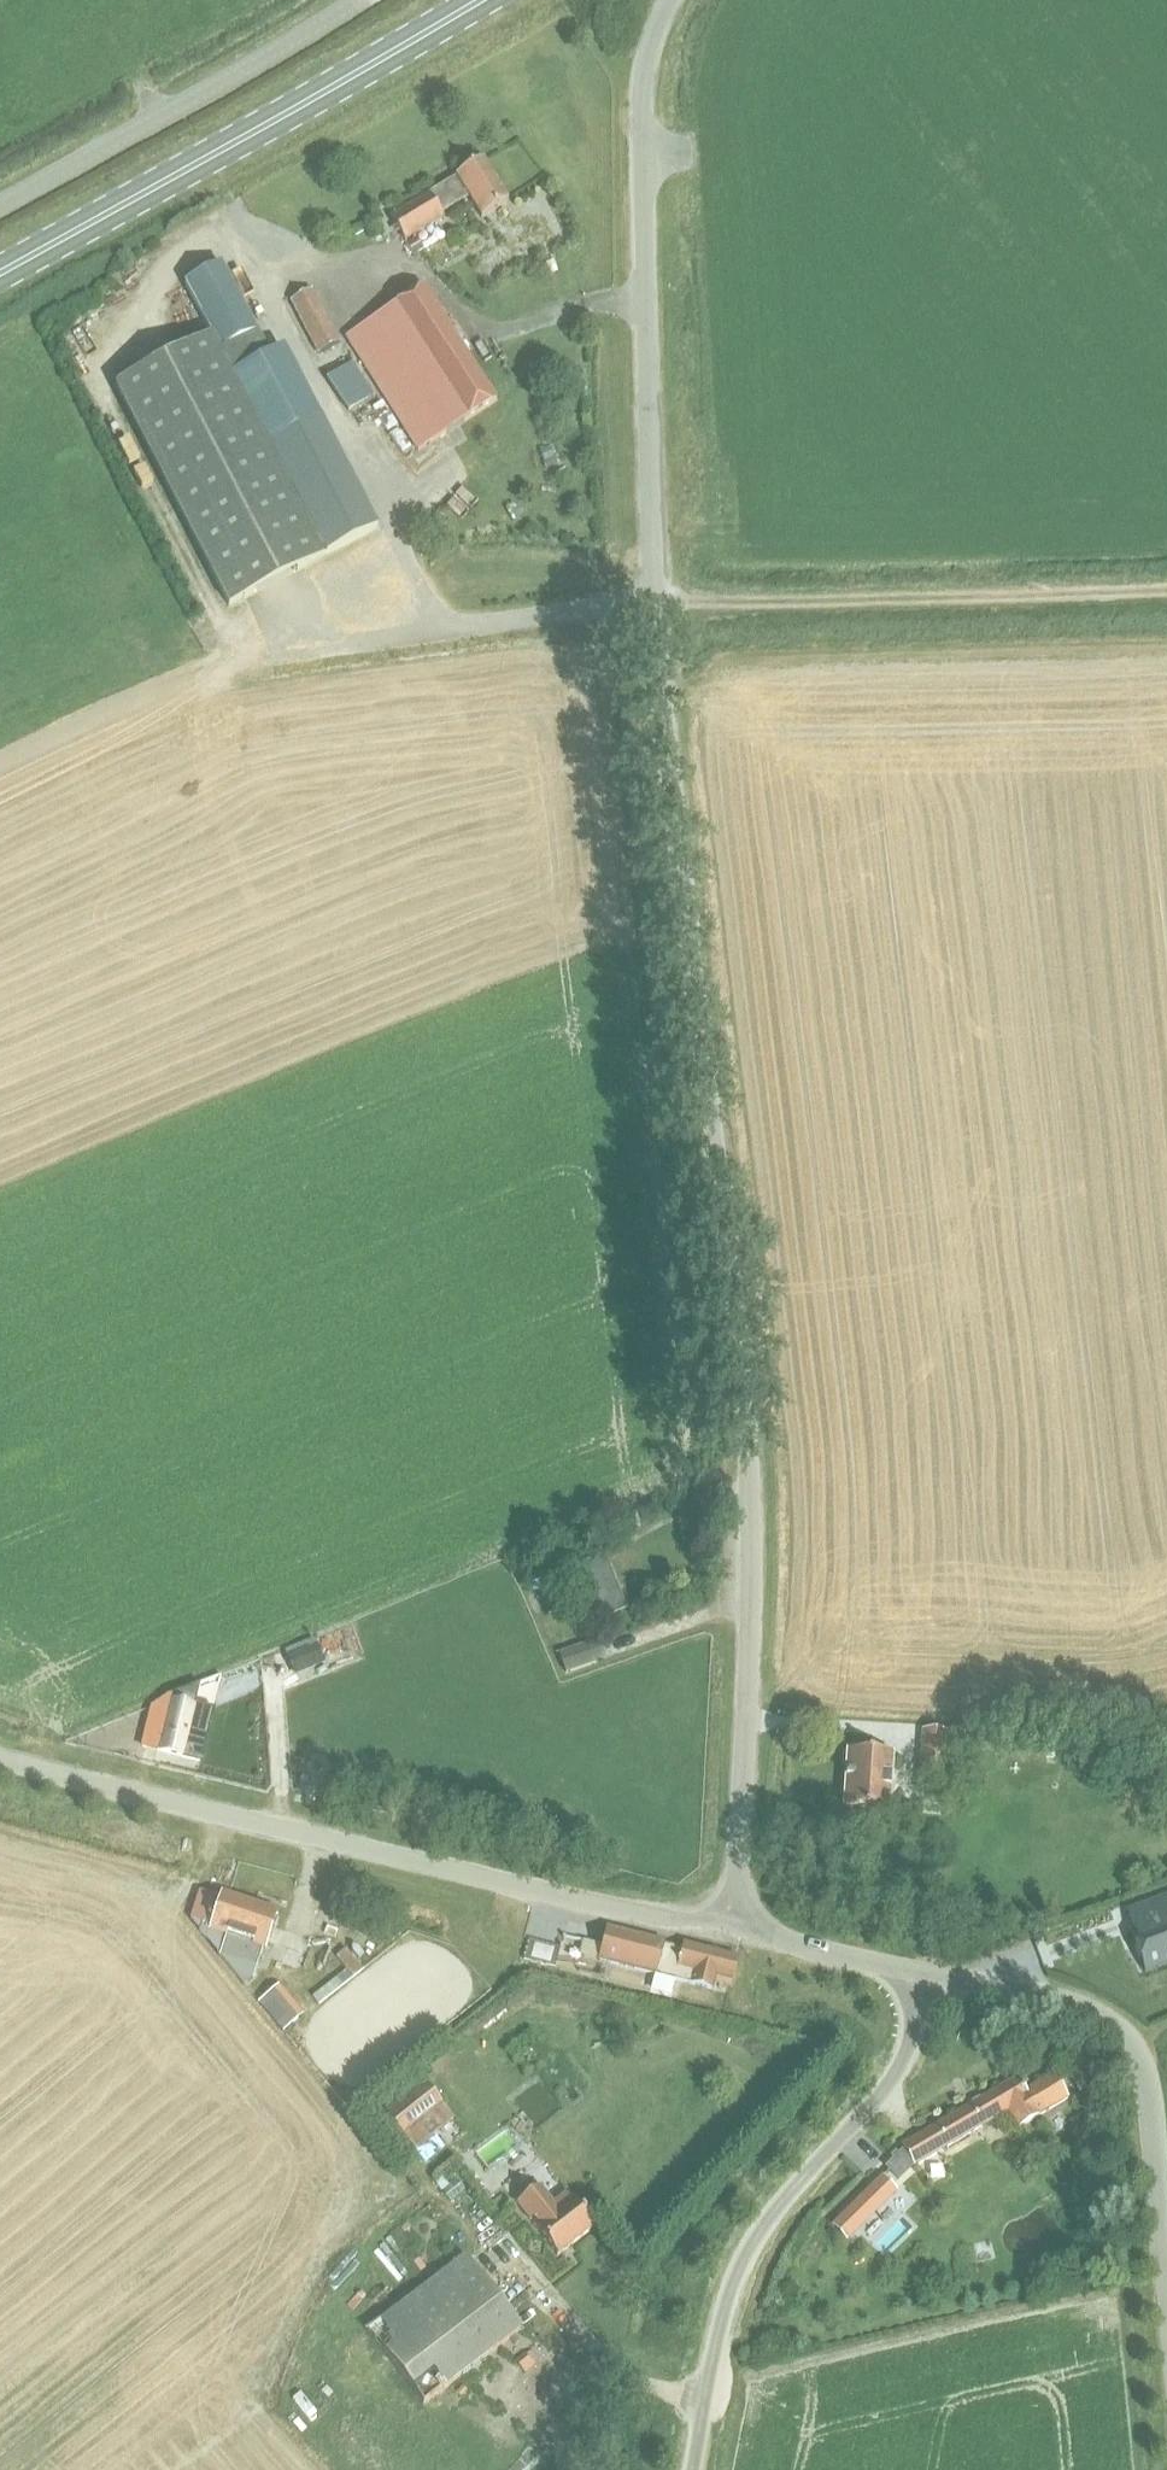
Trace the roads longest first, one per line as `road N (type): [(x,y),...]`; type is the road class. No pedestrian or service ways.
road 1 (unclassified): [(735,1926),(751,1520),(740,1349),(654,605),(642,90),(669,0)]
road 2 (unclassified): [(0,1757),(608,1908),(735,1926)]
road 3 (unclassified): [(691,2469),(736,2279),(776,2213),(895,2079),(924,1975)]
road 4 (secondary): [(0,273),(483,0)]
road 5 (track): [(654,605),(1166,593)]
road 6 (unclassified): [(1166,2273),(1149,2091),(1122,2031),(1057,2001),(924,1975)]
road 7 (residential): [(0,204),(361,0)]
road 8 (unclassified): [(924,1975),(735,1926)]

